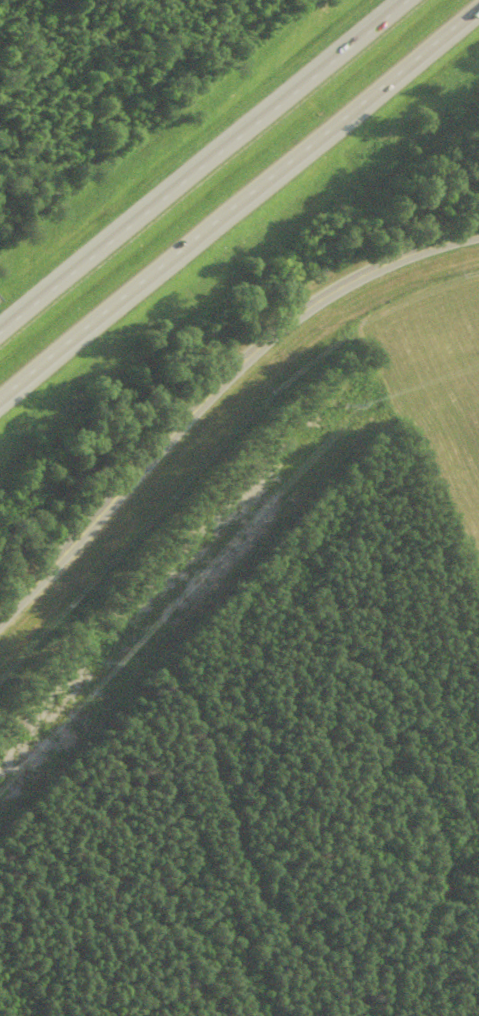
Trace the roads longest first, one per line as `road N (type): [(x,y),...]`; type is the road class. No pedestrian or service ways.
road 1 (primary): [(478,231),(378,263),(275,327),(0,615)]
road 2 (motorway): [(0,396),(478,8)]
road 3 (motorway): [(408,0),(0,332)]

